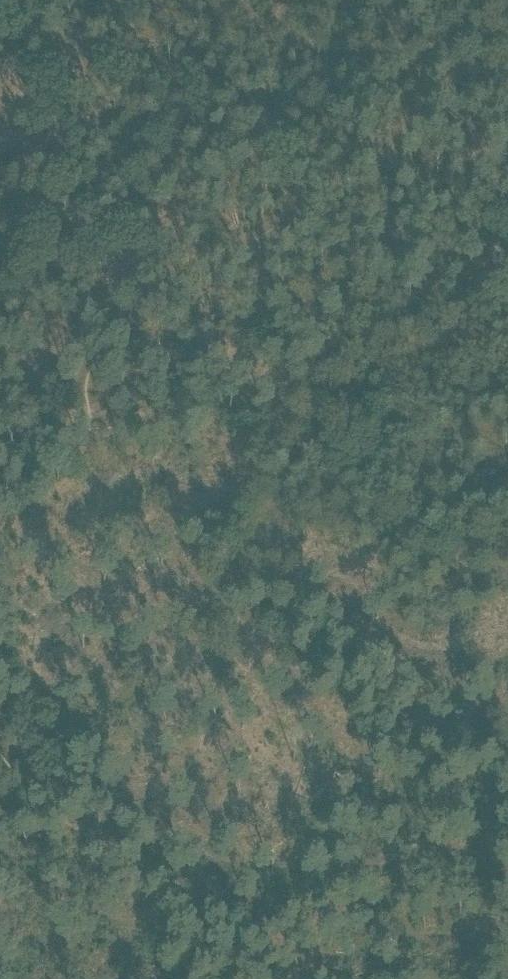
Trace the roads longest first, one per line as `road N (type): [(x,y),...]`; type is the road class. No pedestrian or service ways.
road 1 (track): [(507,354),(443,357),(373,377),(342,404),(200,662),(158,693),(88,725),(0,790)]
road 2 (track): [(306,44),(0,302)]
road 3 (track): [(507,49),(306,44)]
road 4 (track): [(306,44),(247,36),(134,0)]

